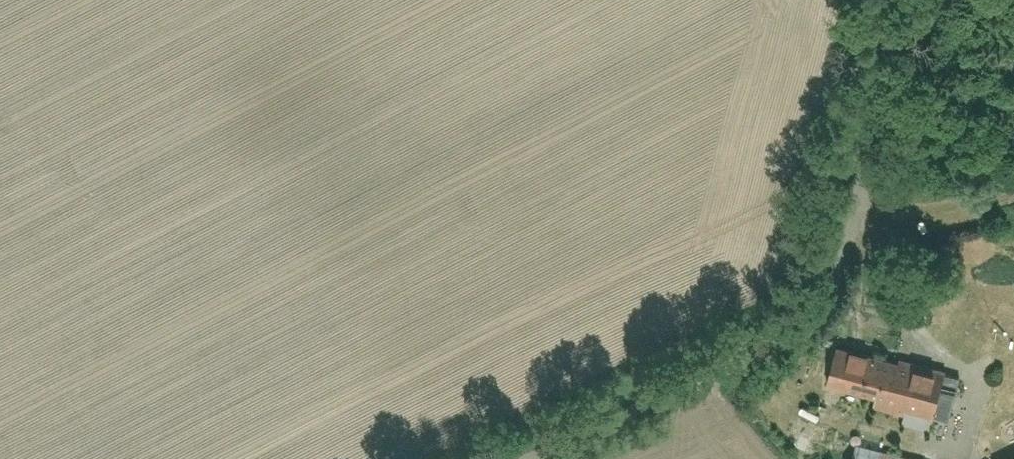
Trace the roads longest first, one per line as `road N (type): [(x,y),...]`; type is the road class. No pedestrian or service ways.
road 1 (unclassified): [(901,0),(875,205),(820,315),(769,357),(538,458)]
road 2 (track): [(1013,189),(951,213),(875,205)]

